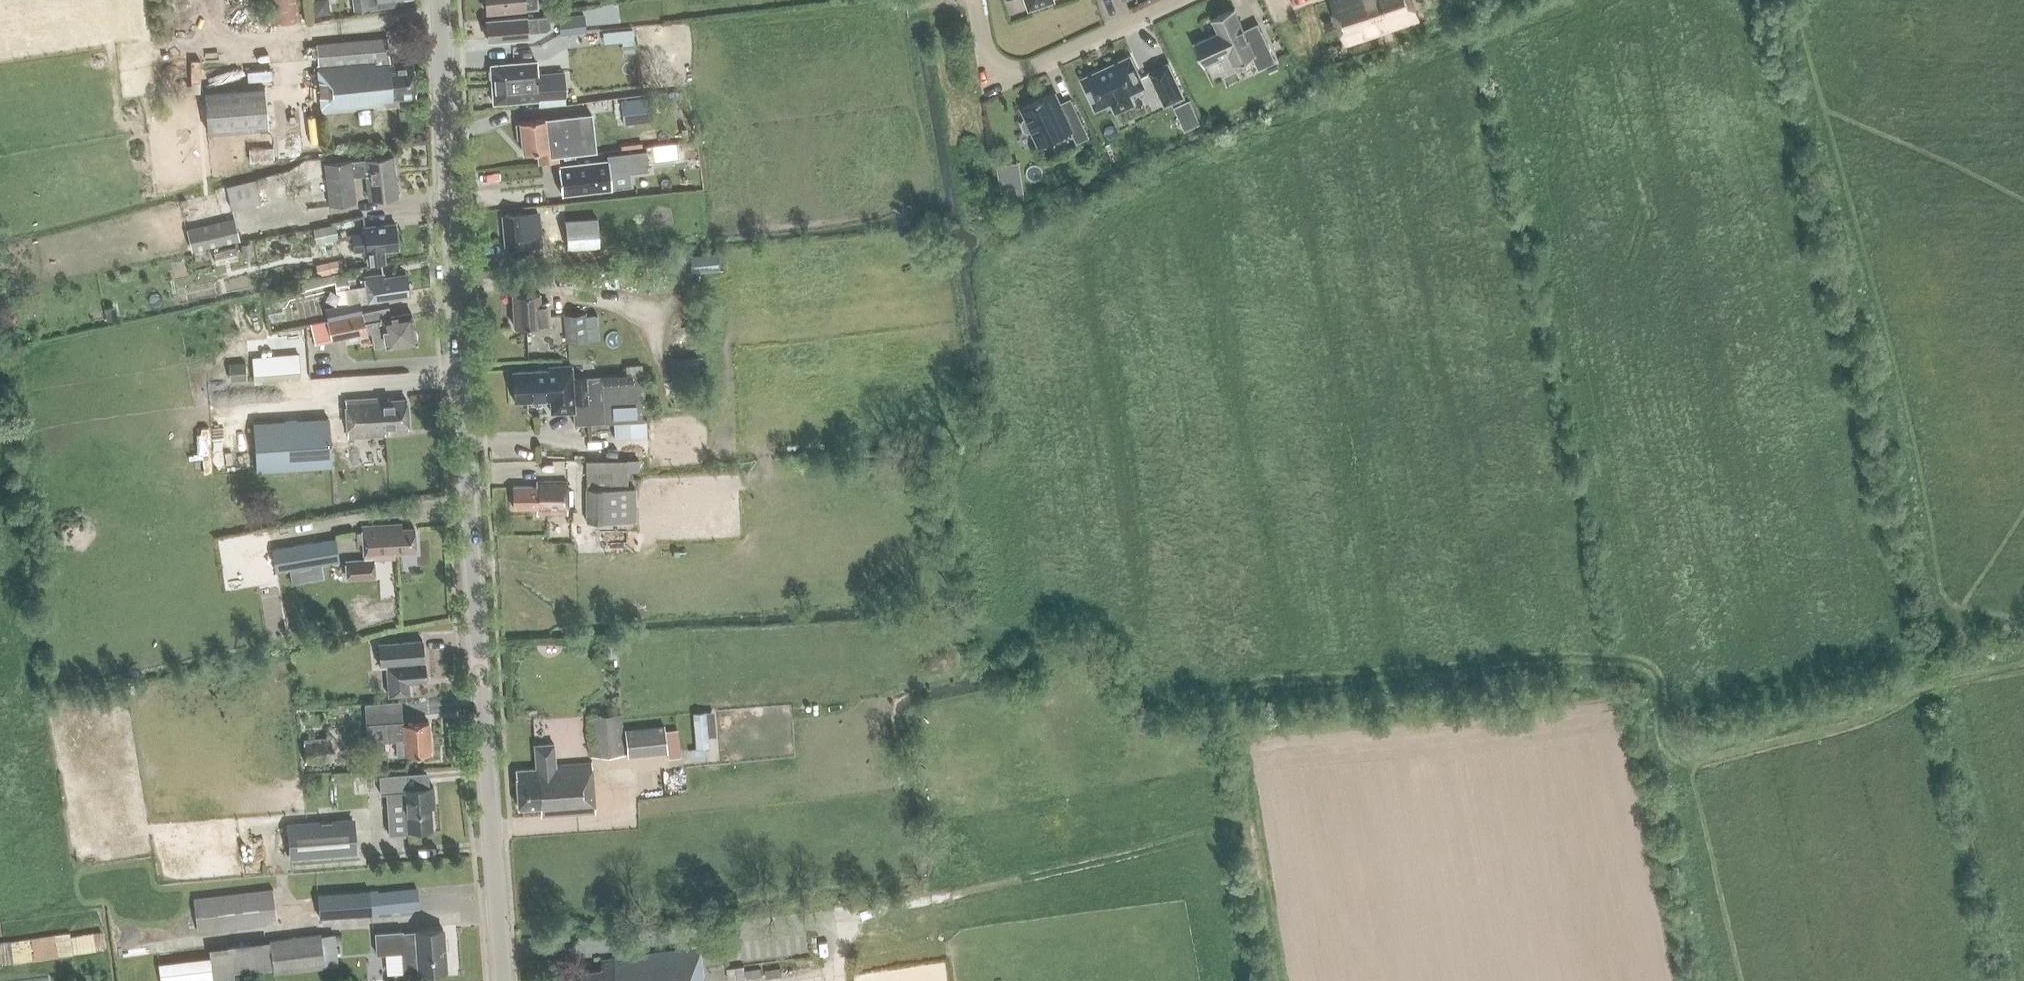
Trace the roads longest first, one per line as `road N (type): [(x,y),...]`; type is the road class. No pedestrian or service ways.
road 1 (tertiary): [(502,980),(439,0)]
road 2 (residential): [(1180,0),(1012,71),(988,57),(975,0)]

